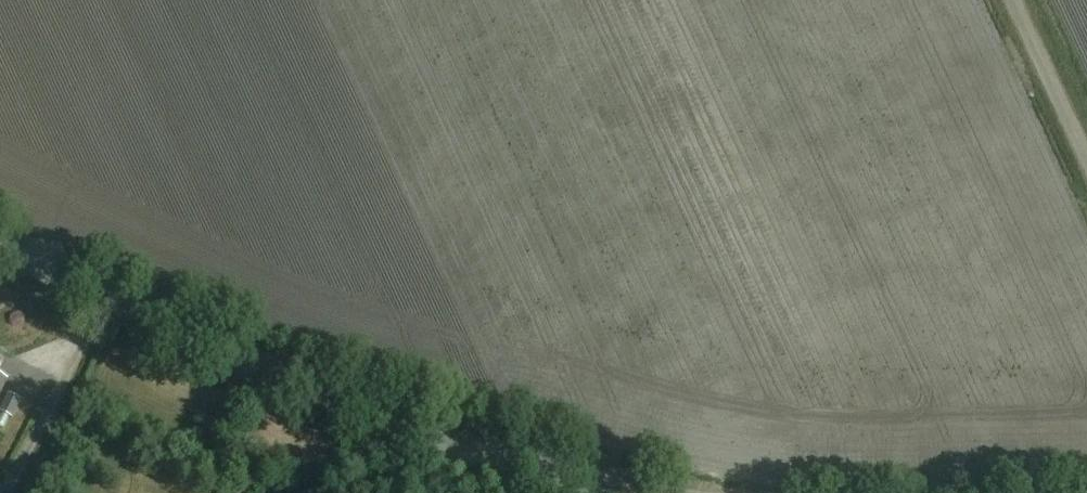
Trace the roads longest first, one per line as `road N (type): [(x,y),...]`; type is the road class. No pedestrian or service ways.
road 1 (tertiary): [(640,492),(453,443),(0,245)]
road 2 (unclassified): [(1086,161),(1012,0)]

